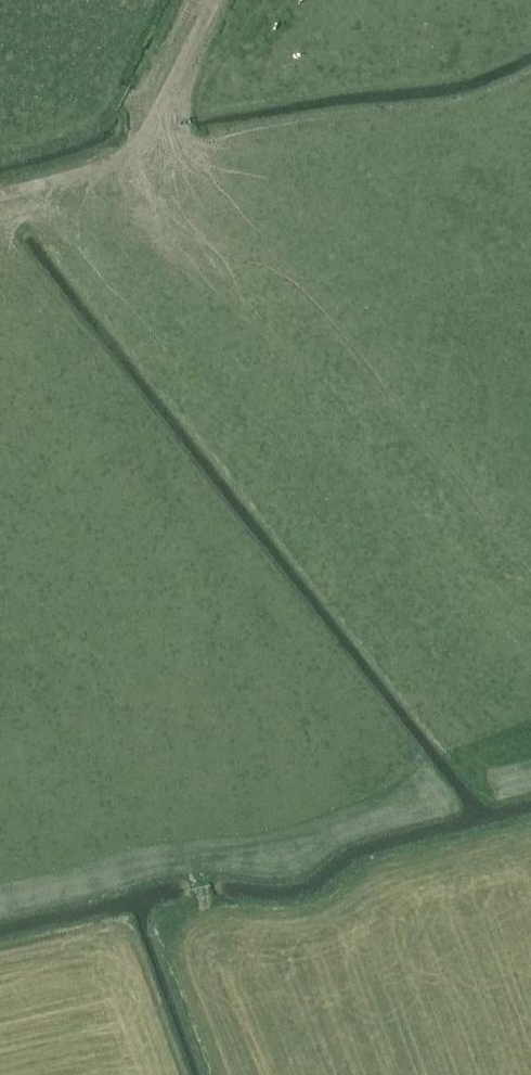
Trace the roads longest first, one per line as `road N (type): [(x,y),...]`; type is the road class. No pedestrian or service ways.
road 1 (track): [(214,0),(130,151),(0,195)]

